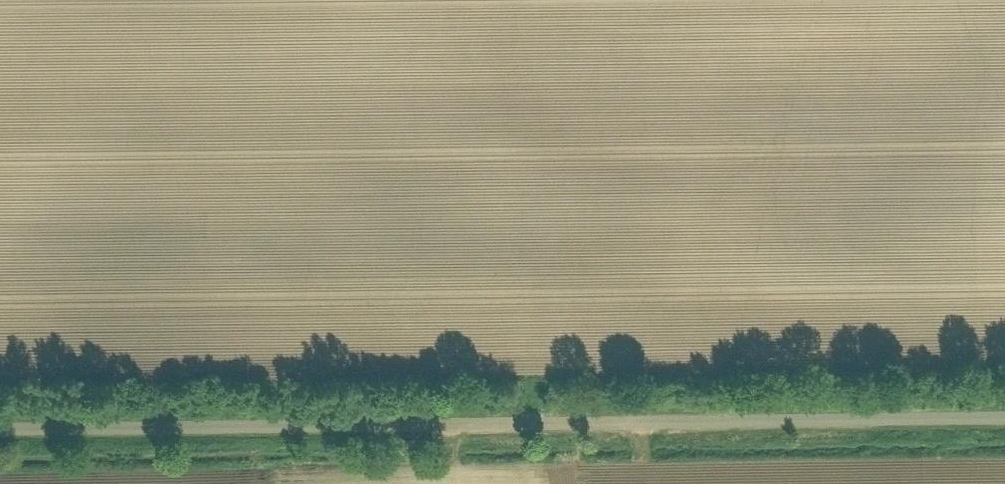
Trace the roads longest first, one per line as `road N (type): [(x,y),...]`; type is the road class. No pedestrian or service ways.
road 1 (unclassified): [(0,434),(1004,422)]

